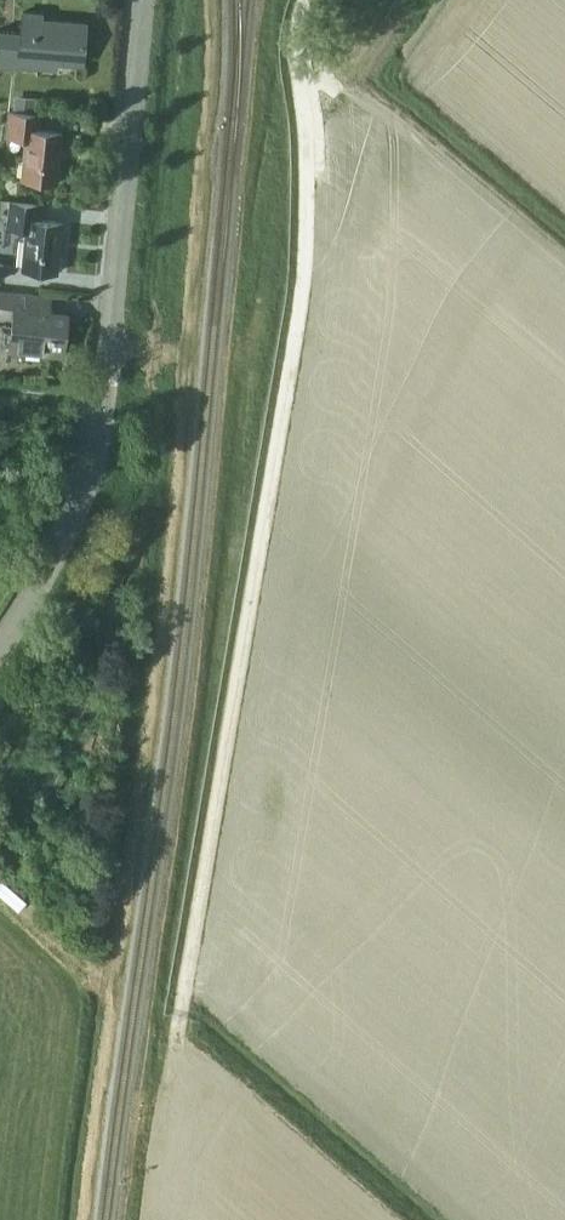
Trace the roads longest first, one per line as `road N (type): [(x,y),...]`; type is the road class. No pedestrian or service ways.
road 1 (track): [(177,1030),(303,256),(302,72)]
road 2 (residential): [(0,645),(91,474),(138,0)]

